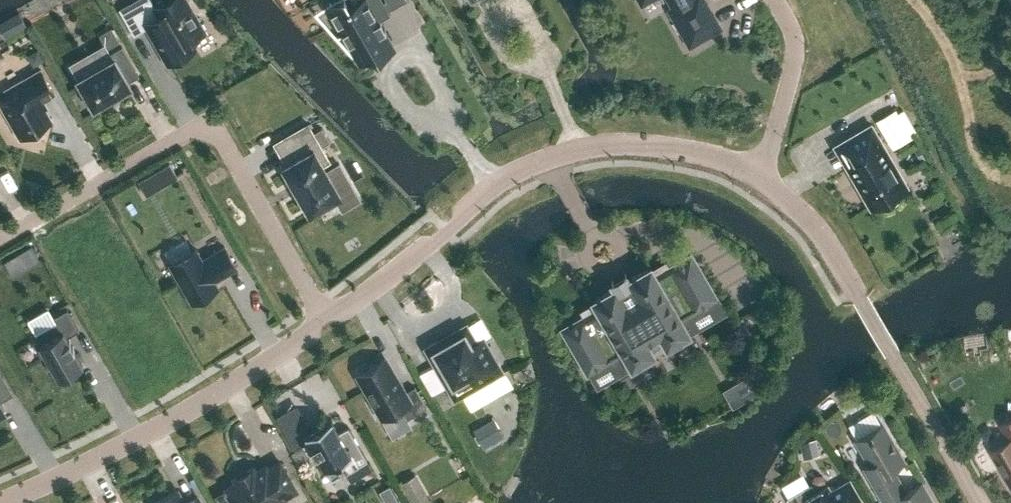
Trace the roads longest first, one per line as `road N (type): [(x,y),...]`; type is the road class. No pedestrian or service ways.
road 1 (residential): [(329,322),(487,187),(557,158),(623,145),(692,153),(753,183)]
road 2 (residential): [(0,244),(184,138),(210,136),(227,147),(329,322)]
road 3 (residential): [(7,502),(101,463),(256,376),(329,322)]
road 4 (residential): [(980,502),(862,289)]
road 5 (residential): [(753,183),(782,109),(791,53),(773,0)]
road 6 (residential): [(753,183),(825,233),(862,289)]

